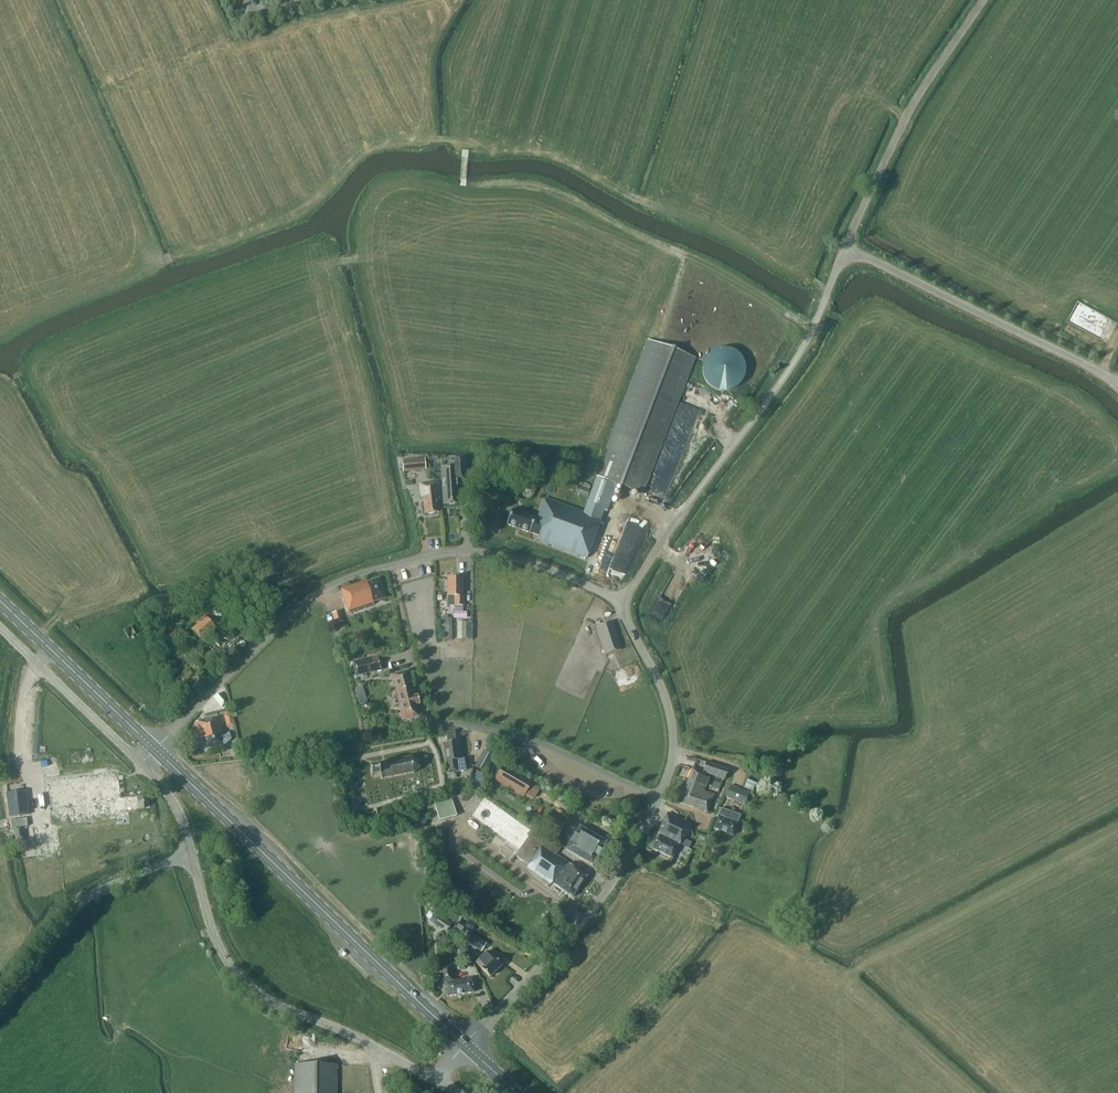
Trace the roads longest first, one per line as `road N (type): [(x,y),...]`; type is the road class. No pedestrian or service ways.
road 1 (primary): [(464,1044),(155,749)]
road 2 (unclassified): [(618,603),(792,363),(845,249)]
road 3 (residential): [(659,798),(537,742),(427,722),(390,565)]
road 4 (unclassified): [(436,1080),(248,986),(211,930),(191,853)]
road 5 (unclassified): [(464,1044),(592,910),(659,798)]
road 6 (unclassified): [(1117,386),(845,249)]
road 7 (unclassified): [(155,749),(306,600),(390,565)]
road 8 (track): [(845,249),(909,108),(982,0)]
road 9 (unclassified): [(191,853),(88,897),(0,1001)]
road 10 (unclassified): [(618,603),(498,555),(450,553),(390,565)]
road 11 (primary): [(155,749),(0,601)]
road 12 (unclassified): [(659,798),(673,760),(671,721),(618,603)]
road 13 (unclassified): [(141,763),(0,627)]

